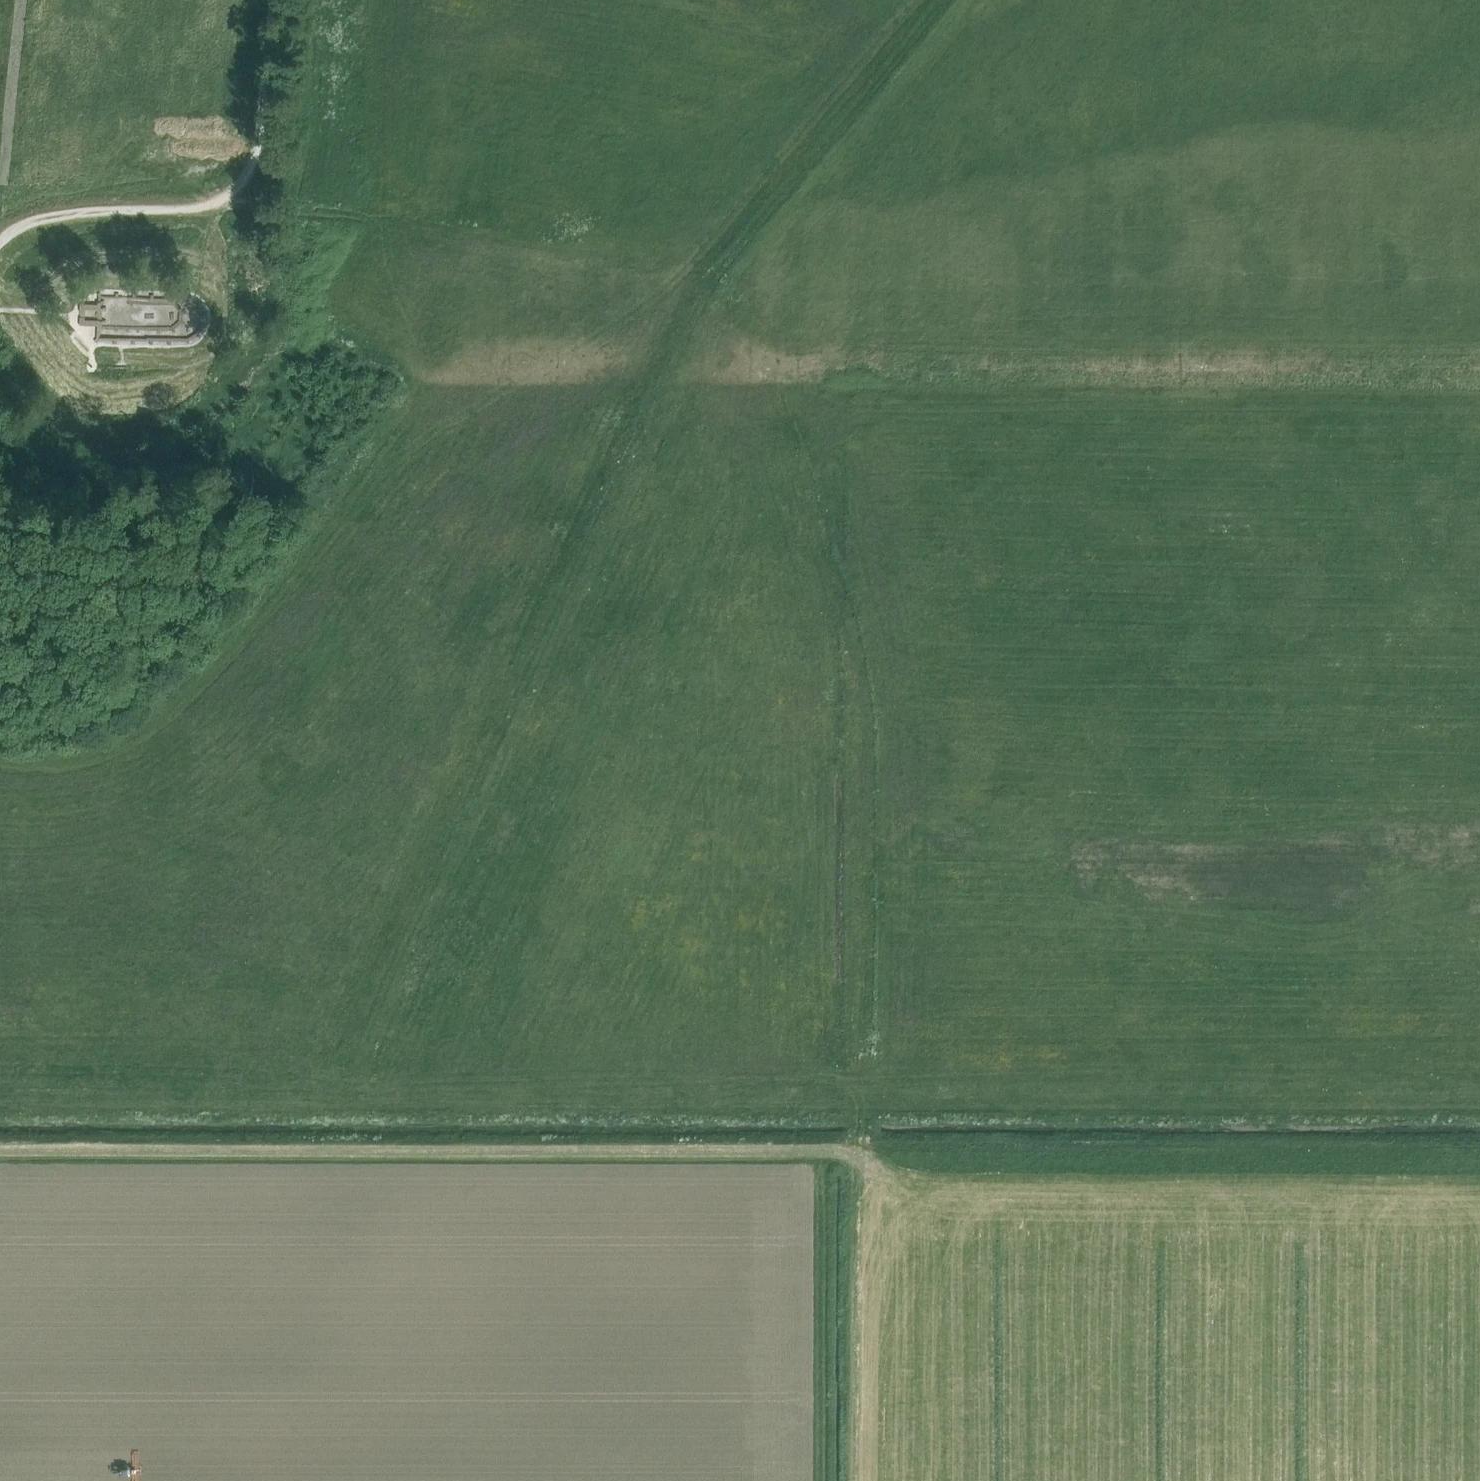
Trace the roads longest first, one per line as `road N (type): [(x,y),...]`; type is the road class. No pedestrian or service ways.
road 1 (track): [(856,1146),(853,1480)]
road 2 (track): [(225,204),(56,210),(0,231)]

